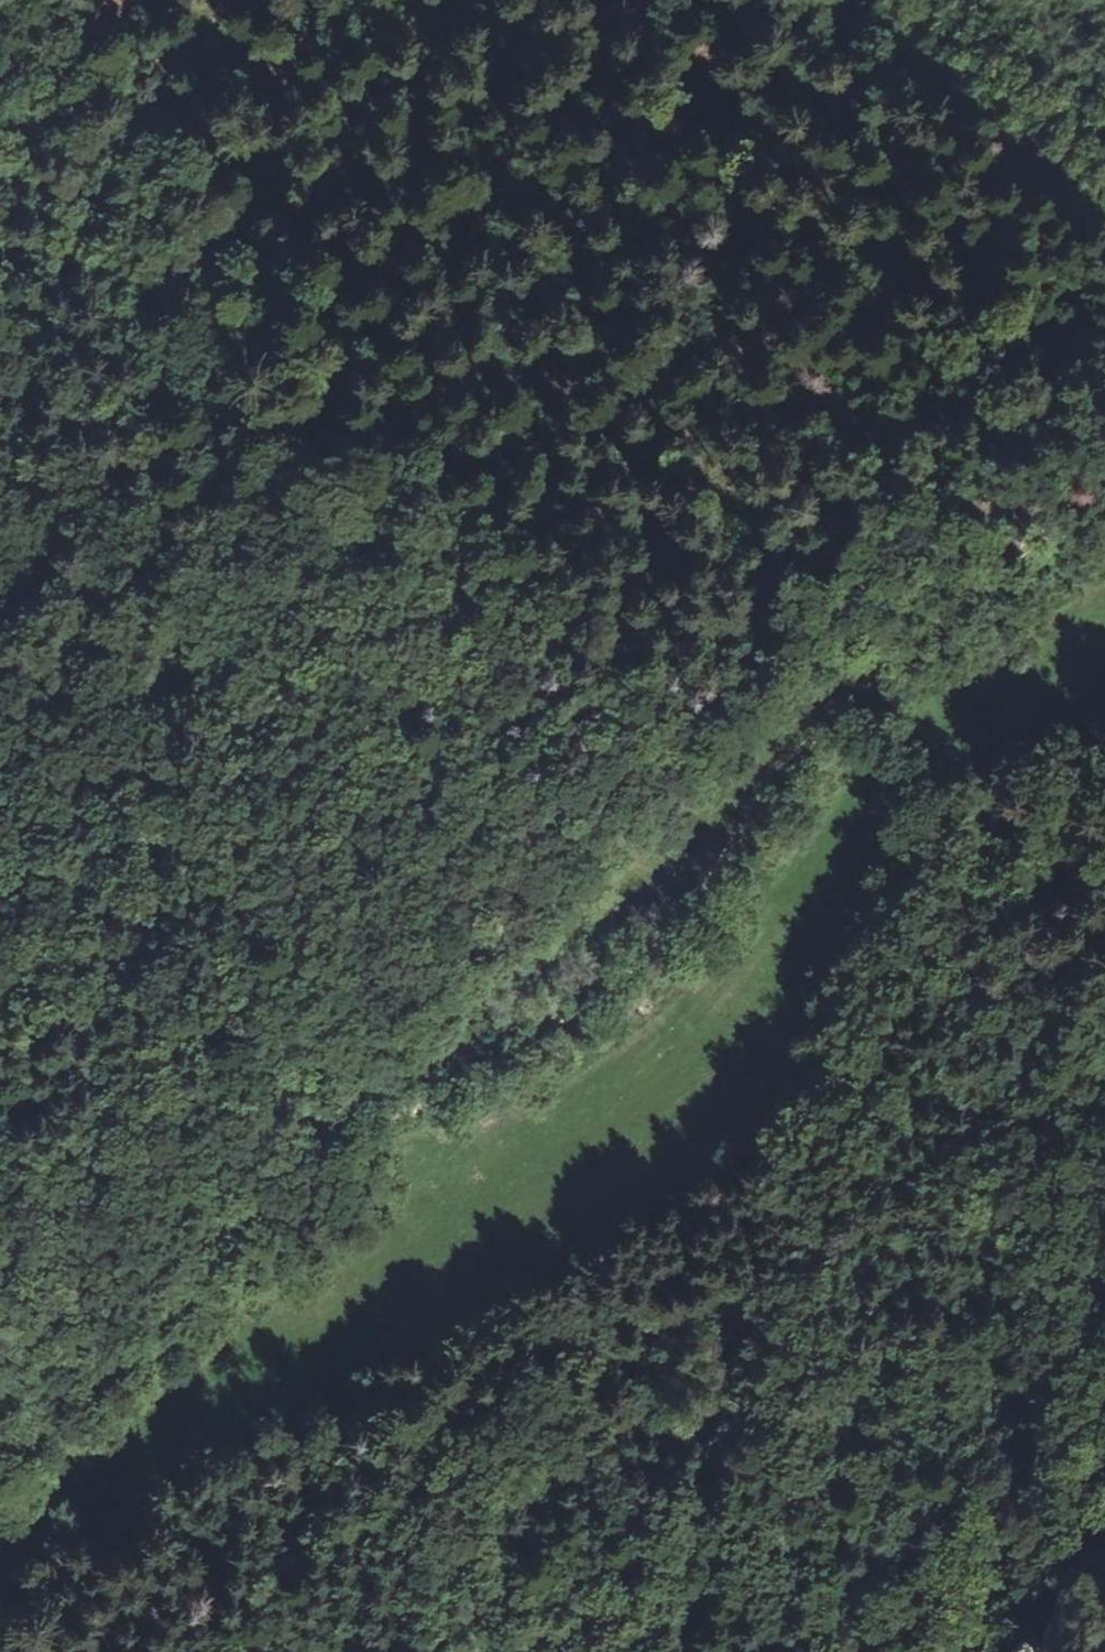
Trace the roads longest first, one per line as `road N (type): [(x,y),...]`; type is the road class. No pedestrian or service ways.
road 1 (track): [(0,1433),(104,1363),(191,1287),(325,1125),(356,1102),(414,1072),(543,1034),(615,994),(720,888),(788,778),(848,702),(907,644),(1104,489)]

